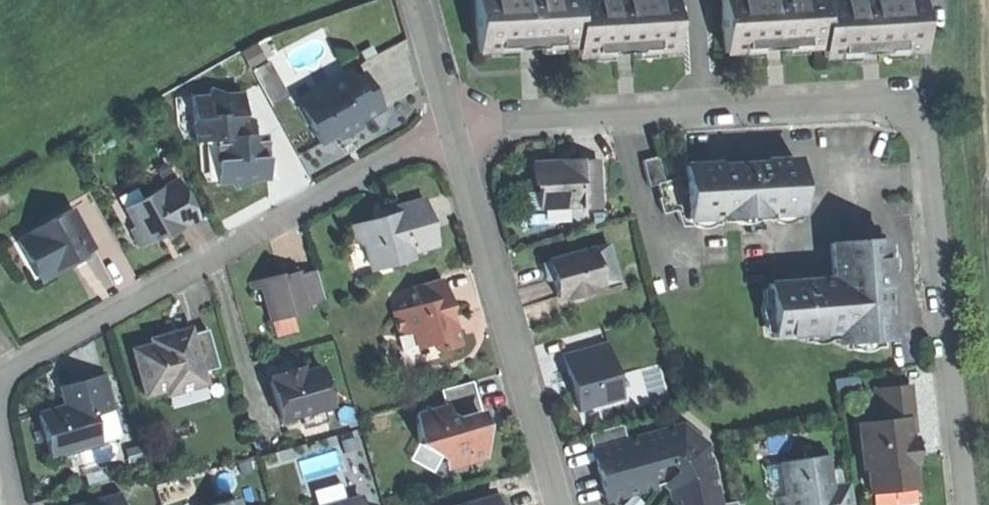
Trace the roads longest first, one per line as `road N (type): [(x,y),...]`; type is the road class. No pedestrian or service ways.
road 1 (residential): [(454,131),(402,151),(13,369),(0,384)]
road 2 (residential): [(917,117),(892,101),(504,120),(454,131)]
road 3 (residential): [(917,117),(967,504)]
road 4 (residential): [(454,131),(558,504)]
road 5 (track): [(988,358),(973,213),(965,0)]
road 6 (residential): [(417,0),(454,131)]

